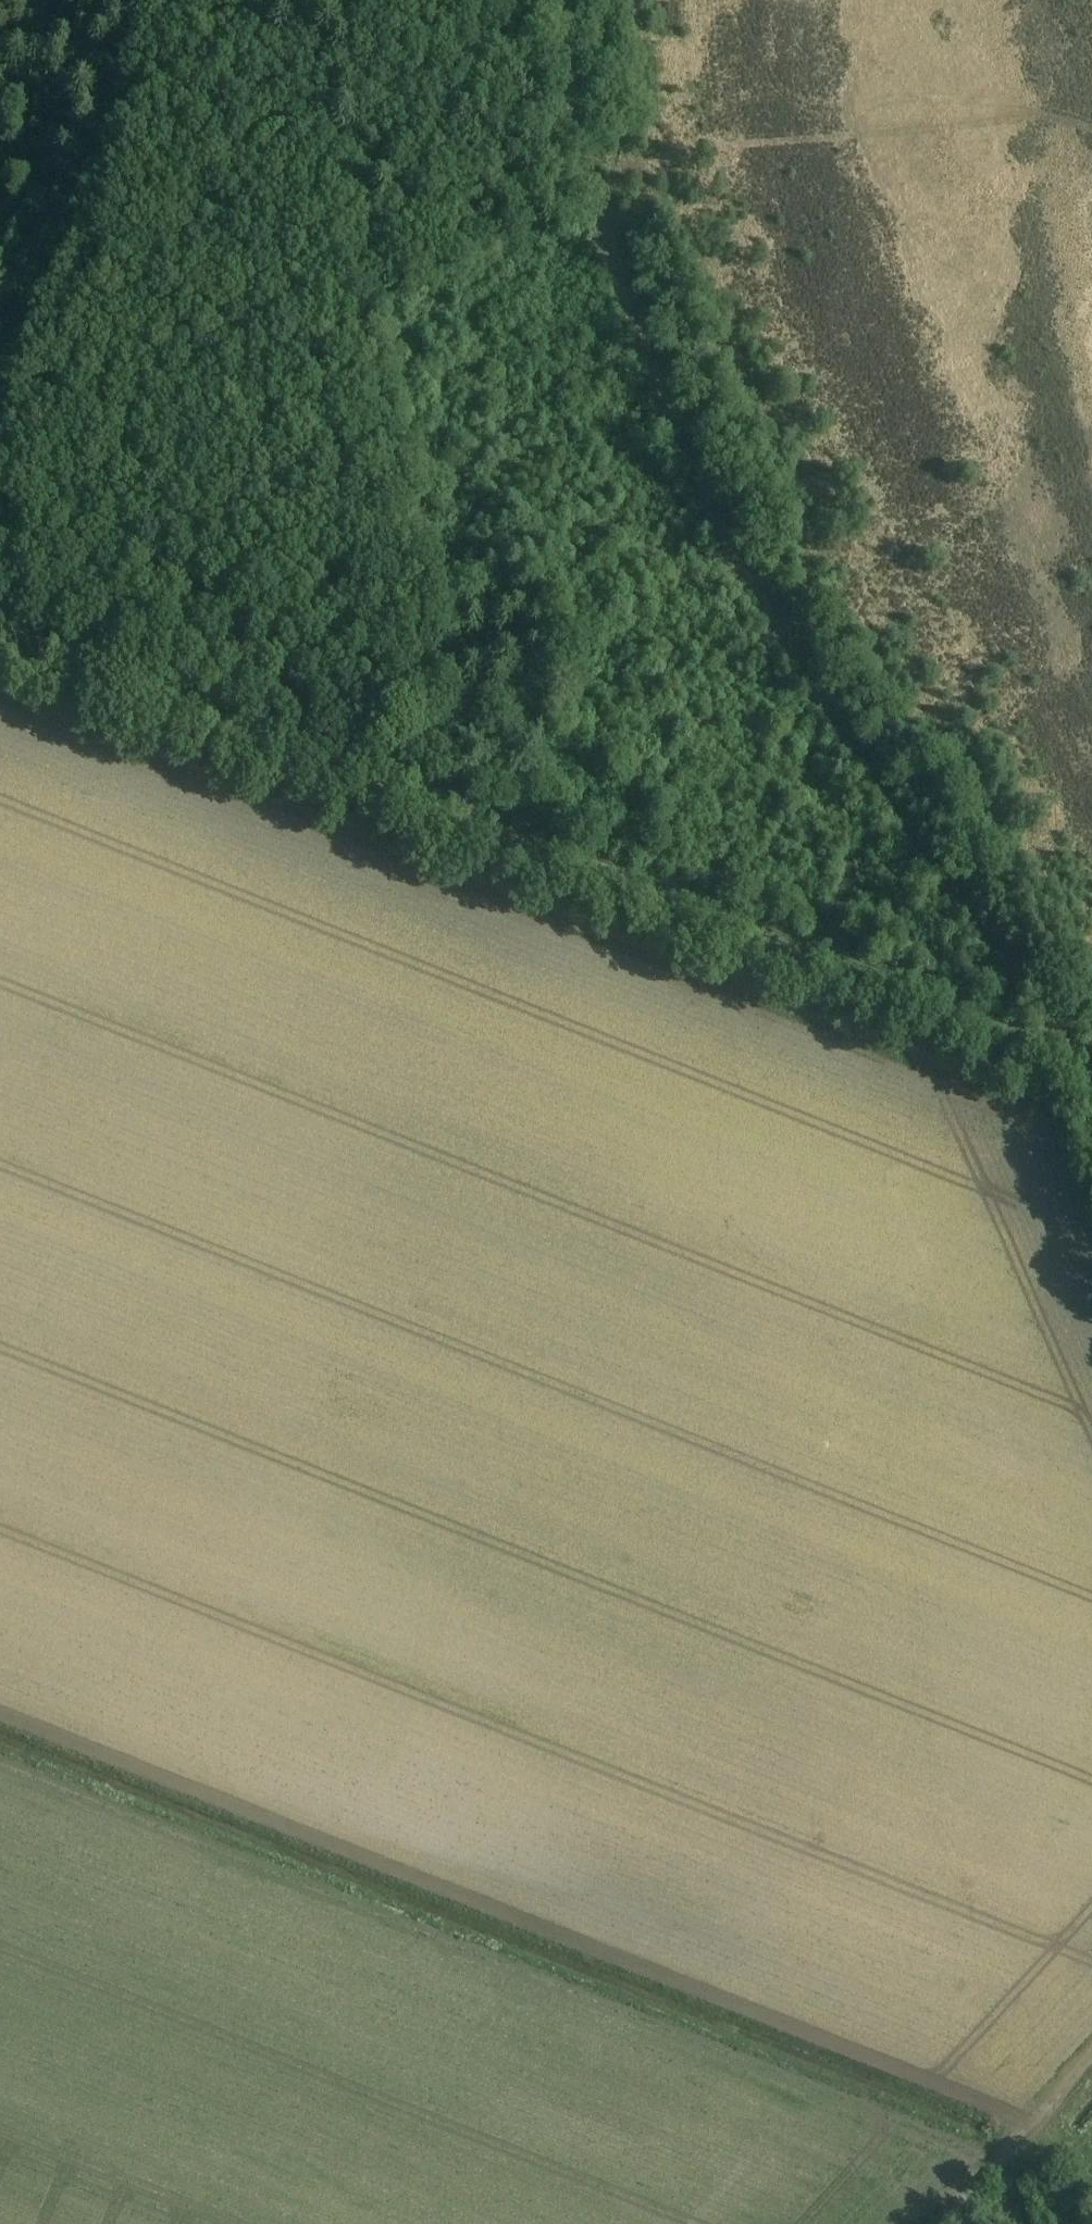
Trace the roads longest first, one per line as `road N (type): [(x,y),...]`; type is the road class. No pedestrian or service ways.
road 1 (track): [(1079,1062),(855,758),(740,568),(681,444),(605,242),(565,68),(560,0)]
road 2 (track): [(1079,1062),(859,967),(0,633)]
road 3 (track): [(936,2223),(1091,2053)]

